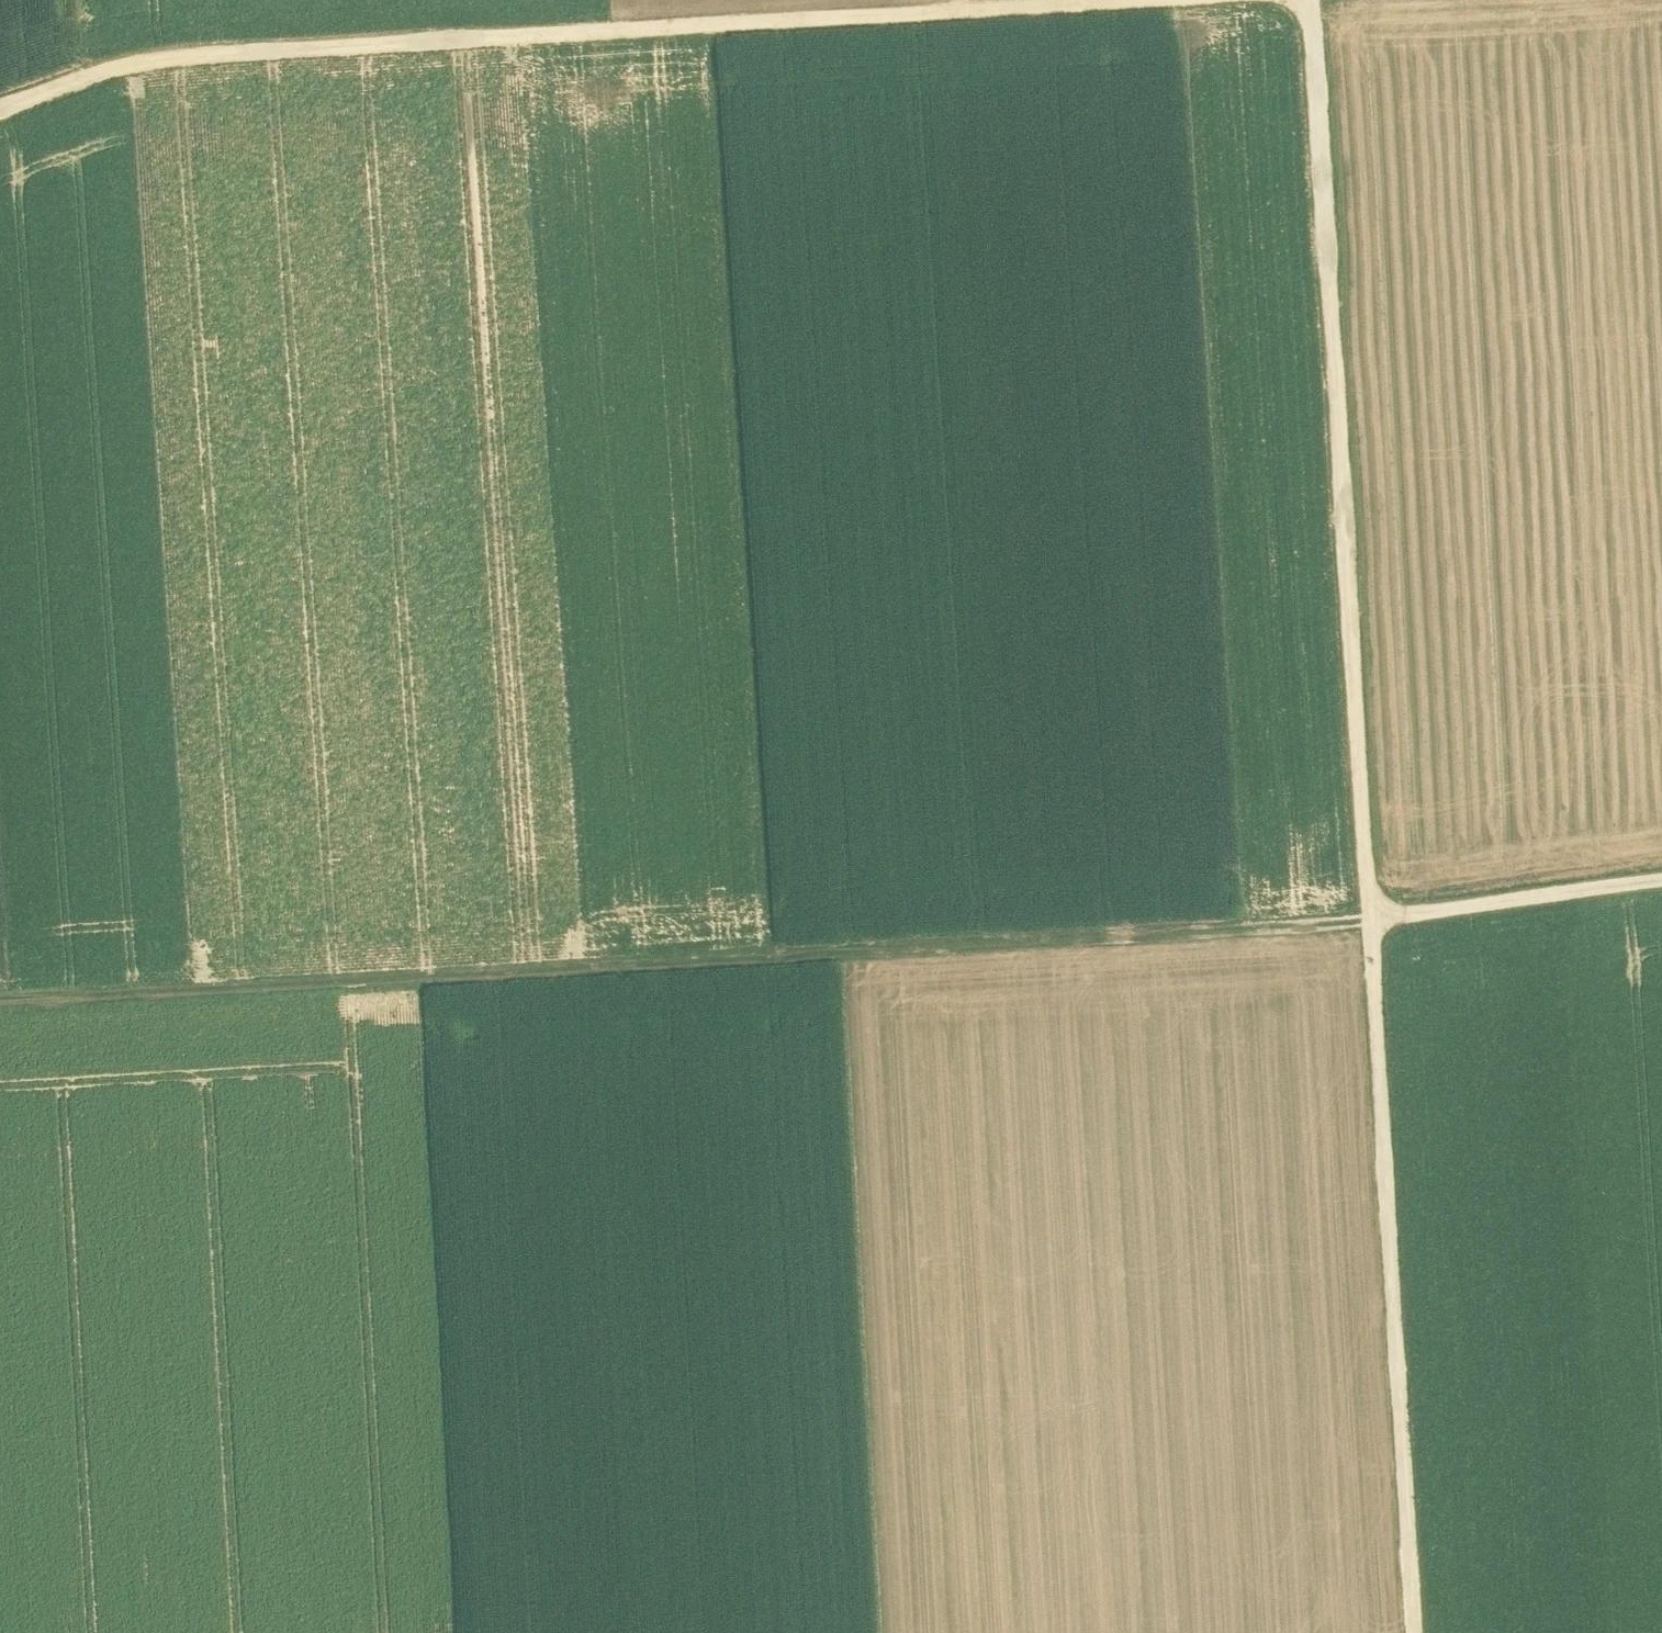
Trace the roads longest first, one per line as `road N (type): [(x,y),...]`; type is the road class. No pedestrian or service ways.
road 1 (track): [(0,1000),(1370,921),(1661,881)]
road 2 (track): [(1414,1632),(1312,0)]
road 3 (track): [(0,111),(173,57),(1047,6)]

